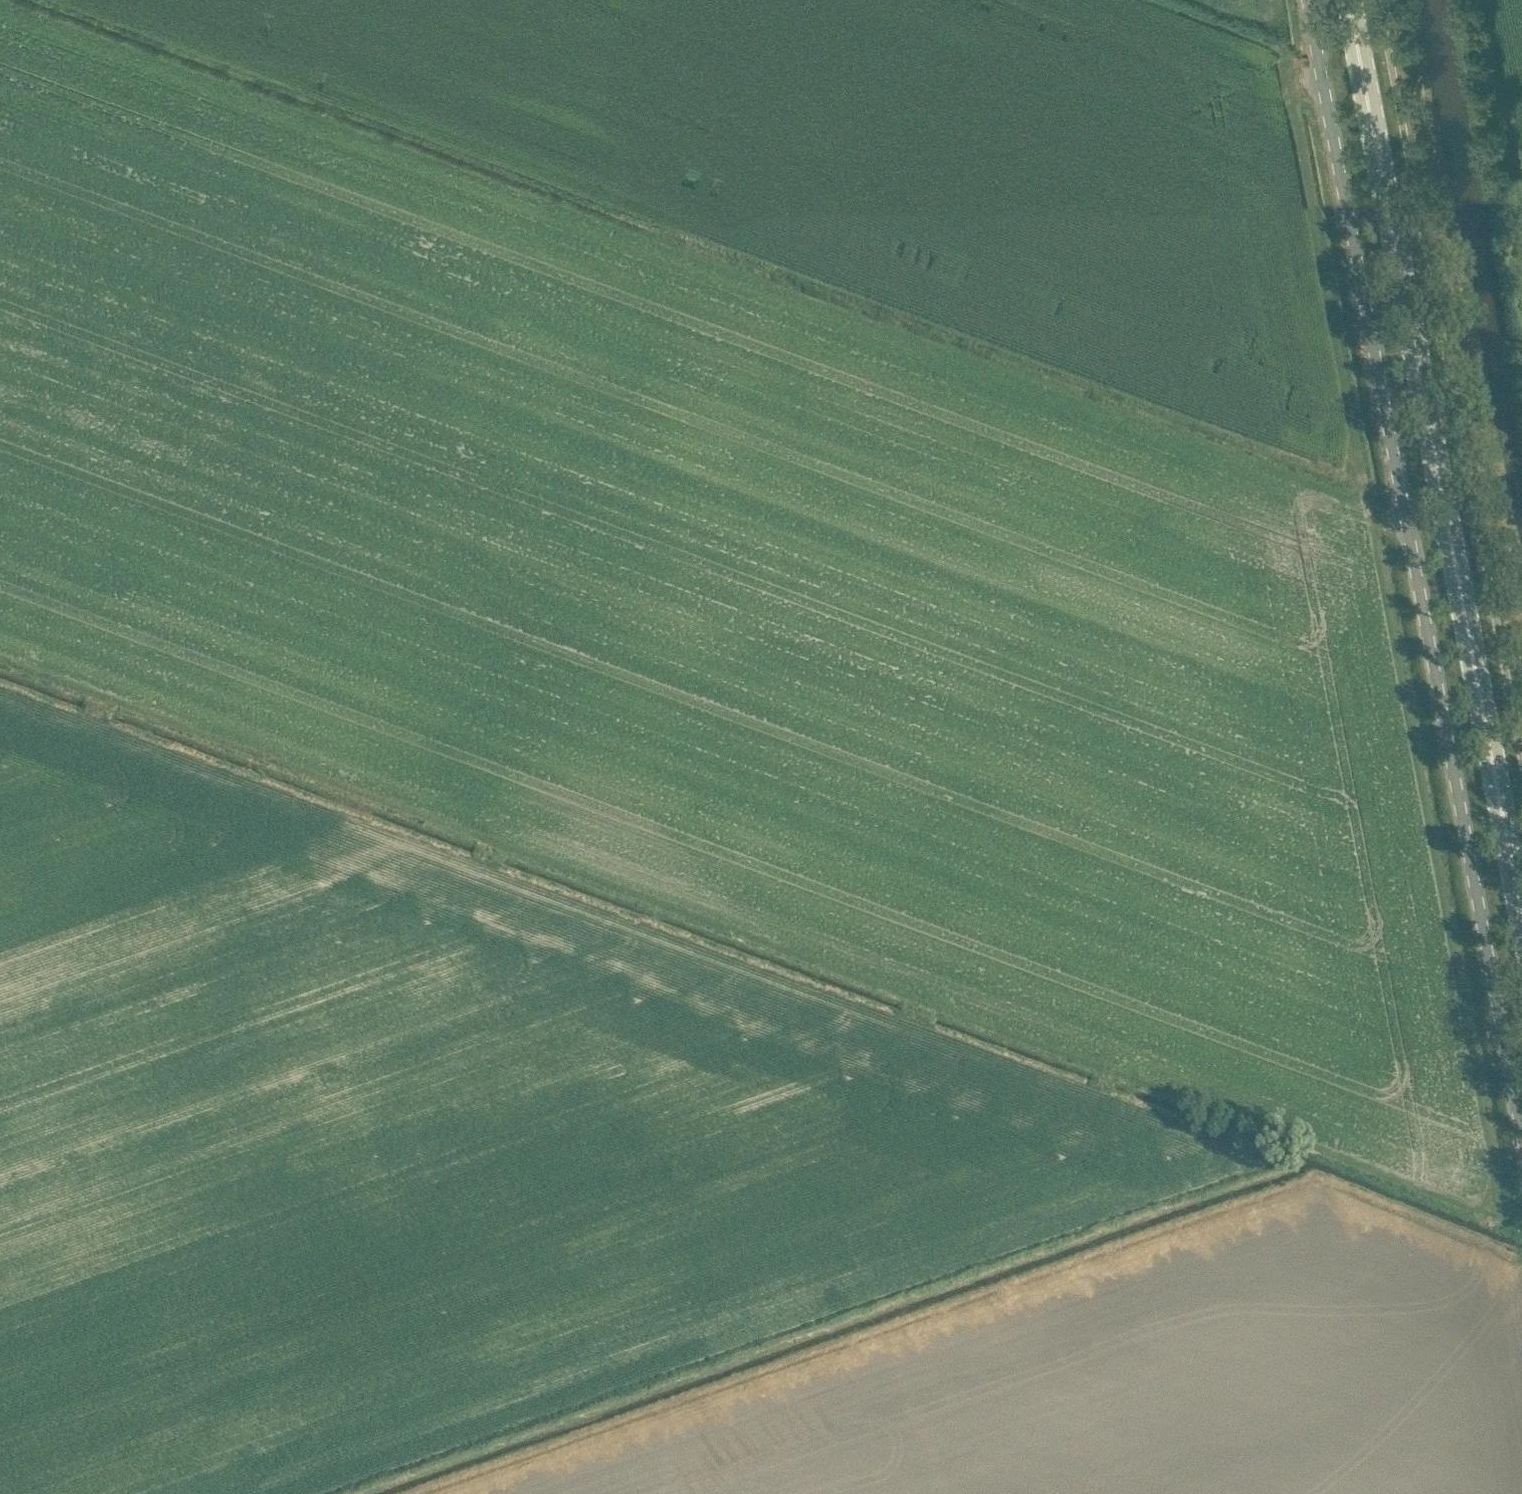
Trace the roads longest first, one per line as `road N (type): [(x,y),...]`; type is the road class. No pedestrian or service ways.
road 1 (unclassified): [(1521,1116),(1312,0)]
road 2 (primary): [(1521,920),(1349,0)]

